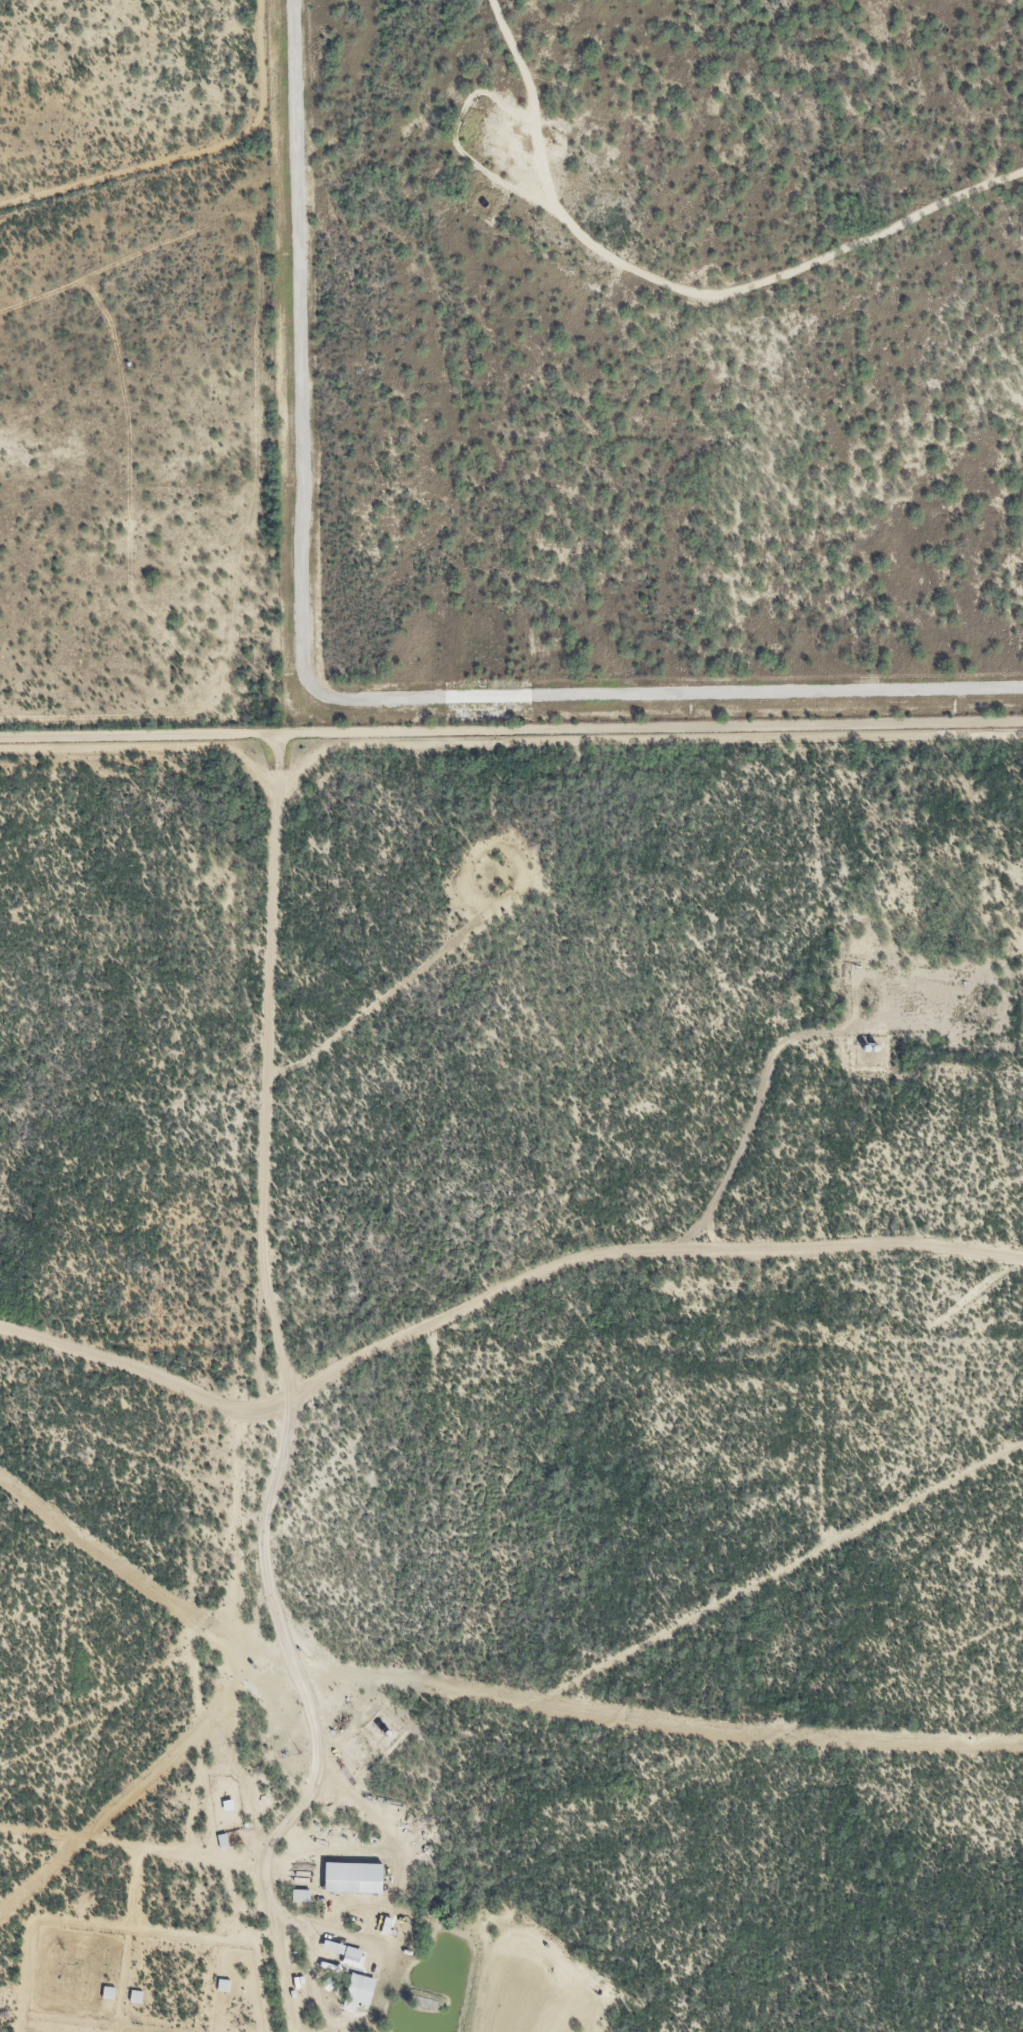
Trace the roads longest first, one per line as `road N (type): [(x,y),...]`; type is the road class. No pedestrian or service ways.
road 1 (residential): [(1022,1277),(852,1249),(561,1287),(374,1345),(206,1455),(0,1434)]
road 2 (residential): [(254,1424),(265,1704),(300,1789),(289,1840),(333,1972)]

